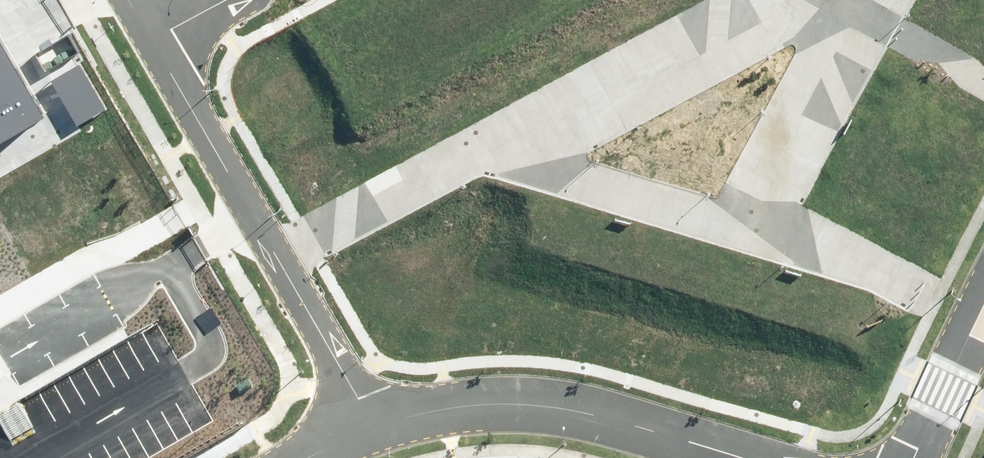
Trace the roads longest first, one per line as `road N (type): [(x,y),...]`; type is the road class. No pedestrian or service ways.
road 1 (residential): [(725,457),(522,402),(459,405),(369,425)]
road 2 (residential): [(760,0),(469,149)]
road 3 (residential): [(469,149),(739,224)]
road 4 (residential): [(739,224),(858,0)]
road 5 (residential): [(278,255),(150,40)]
road 6 (residential): [(469,149),(278,255)]
road 7 (residential): [(369,425),(278,255)]
road 8 (residential): [(739,224),(917,293)]
road 9 (tertiary): [(915,457),(983,303)]

